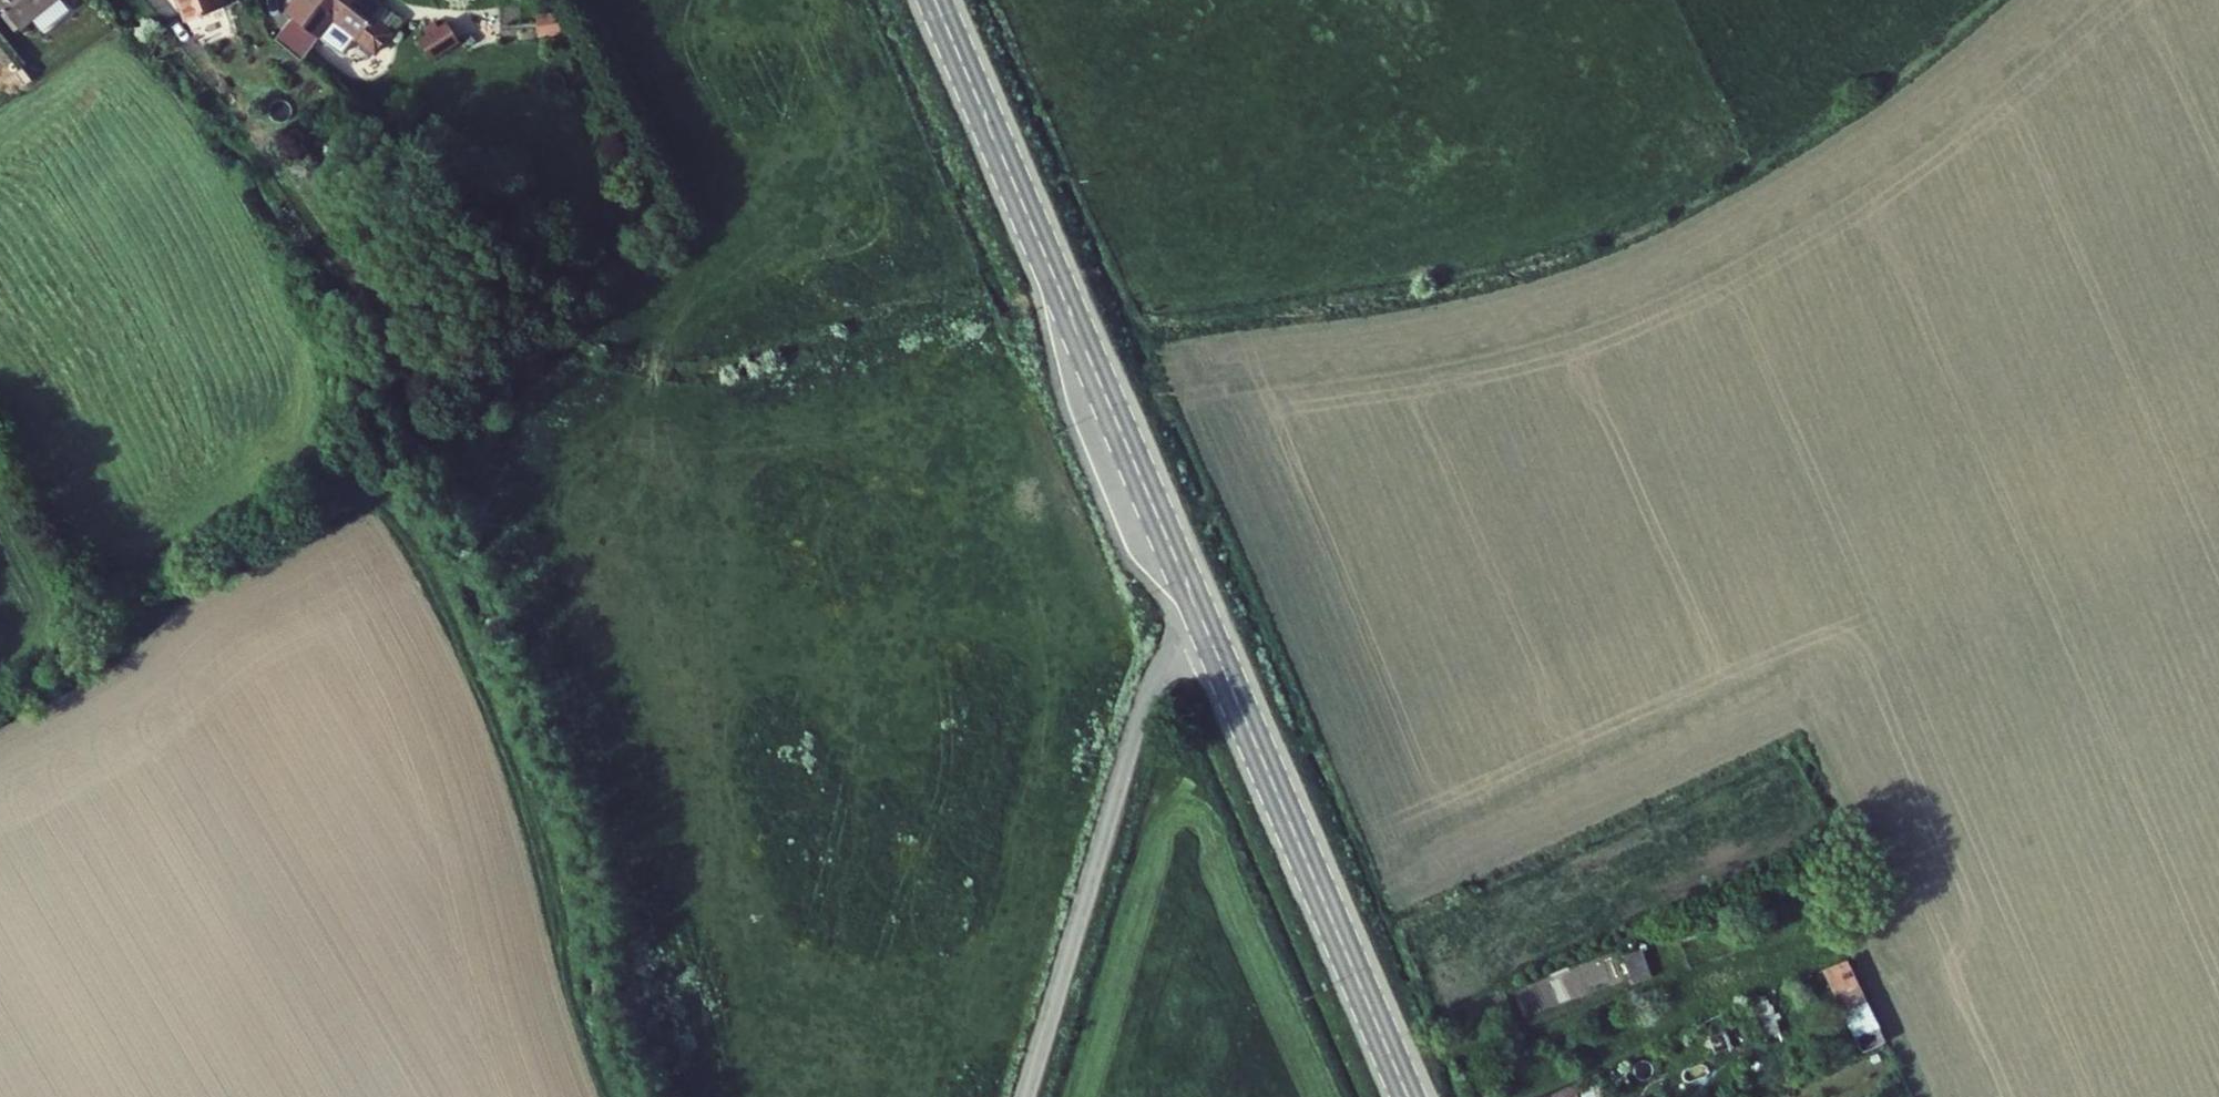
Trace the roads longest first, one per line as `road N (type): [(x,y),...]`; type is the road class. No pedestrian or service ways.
road 1 (primary): [(936,0),(1212,634)]
road 2 (unclassified): [(1212,634),(1168,660),(1140,713),(1025,1096)]
road 3 (primary): [(1212,634),(1410,1096)]

